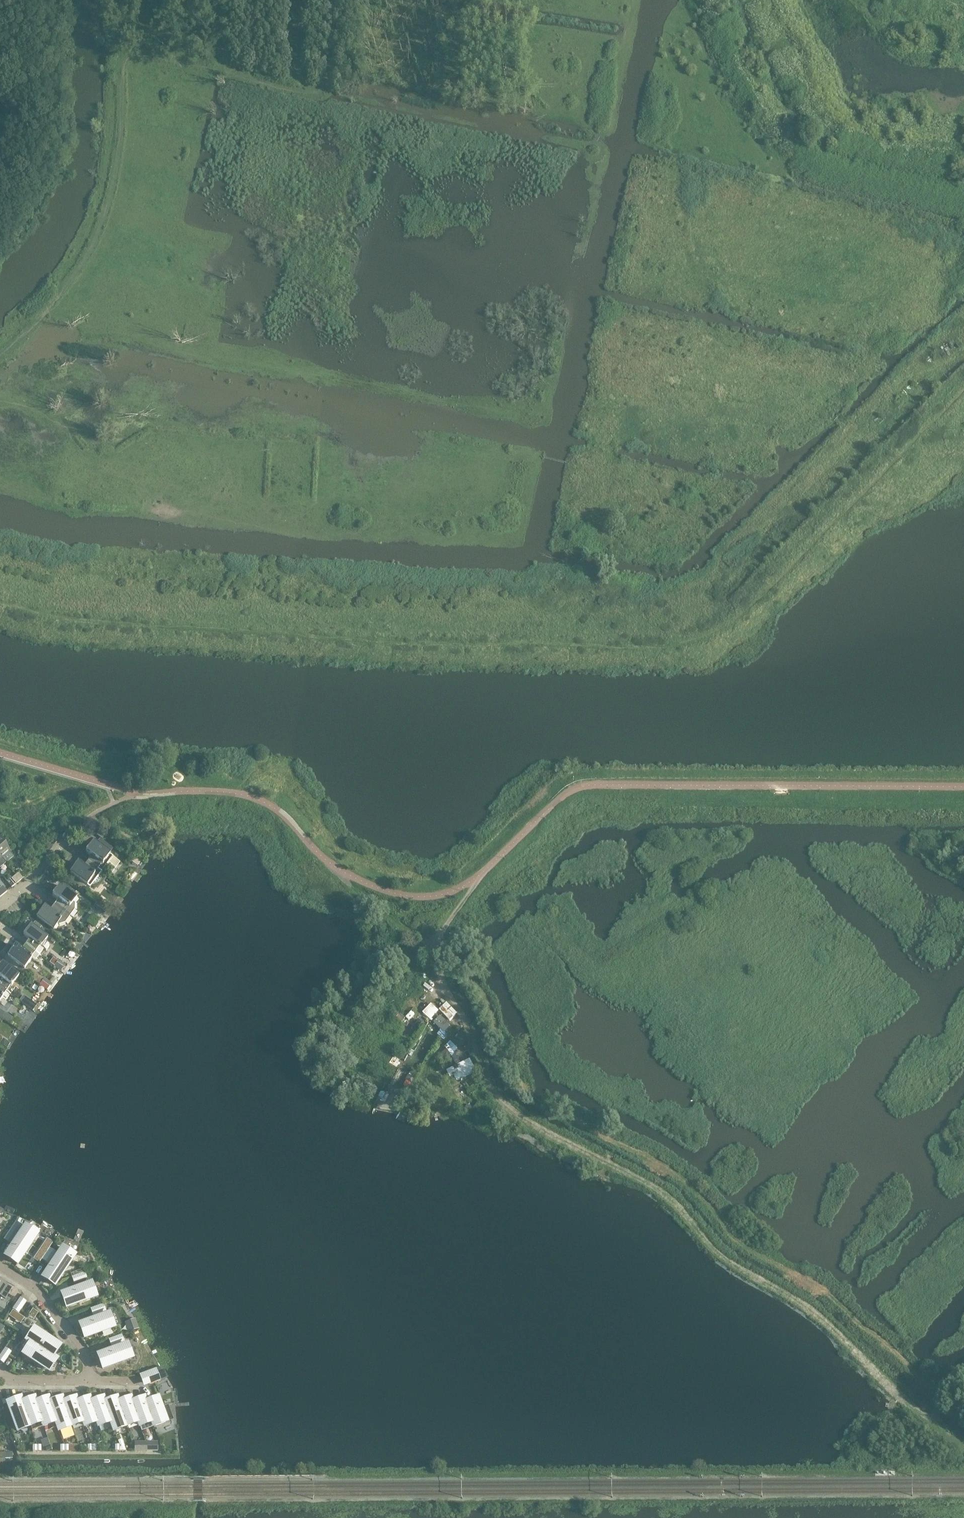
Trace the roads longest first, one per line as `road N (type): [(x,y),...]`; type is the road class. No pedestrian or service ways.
road 1 (residential): [(0,1266),(38,1290),(84,1352),(90,1381)]

